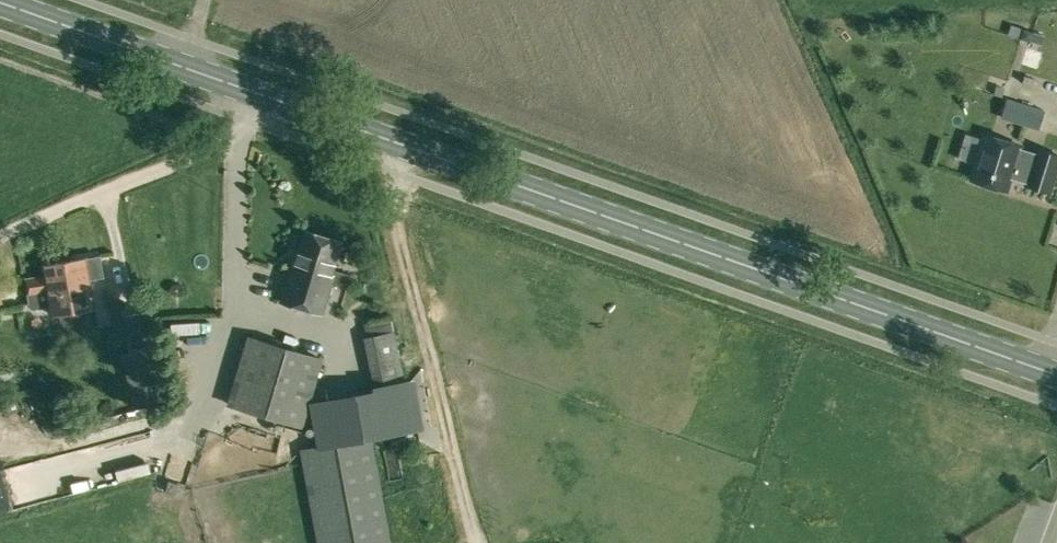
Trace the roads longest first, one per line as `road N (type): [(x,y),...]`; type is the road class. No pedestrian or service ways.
road 1 (primary): [(1056,375),(0,2)]

